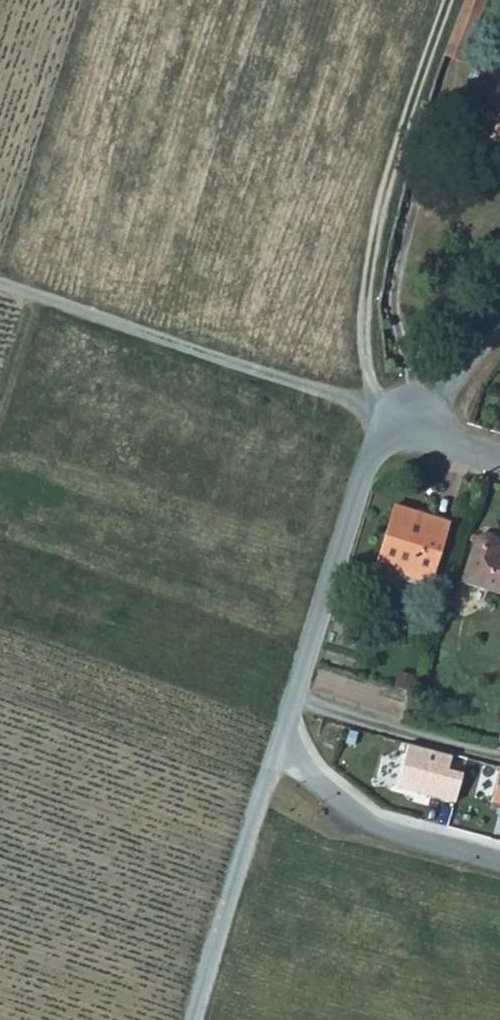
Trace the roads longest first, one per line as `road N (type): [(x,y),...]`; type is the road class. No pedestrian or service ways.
road 1 (residential): [(277,741),(375,429),(406,418),(499,459)]
road 2 (track): [(389,419),(365,372),(363,317),(386,190),(448,0)]
road 3 (track): [(0,284),(351,402),(375,429)]
road 4 (unclassified): [(191,1019),(277,741)]
road 5 (residential): [(277,741),(364,818),(499,860)]

